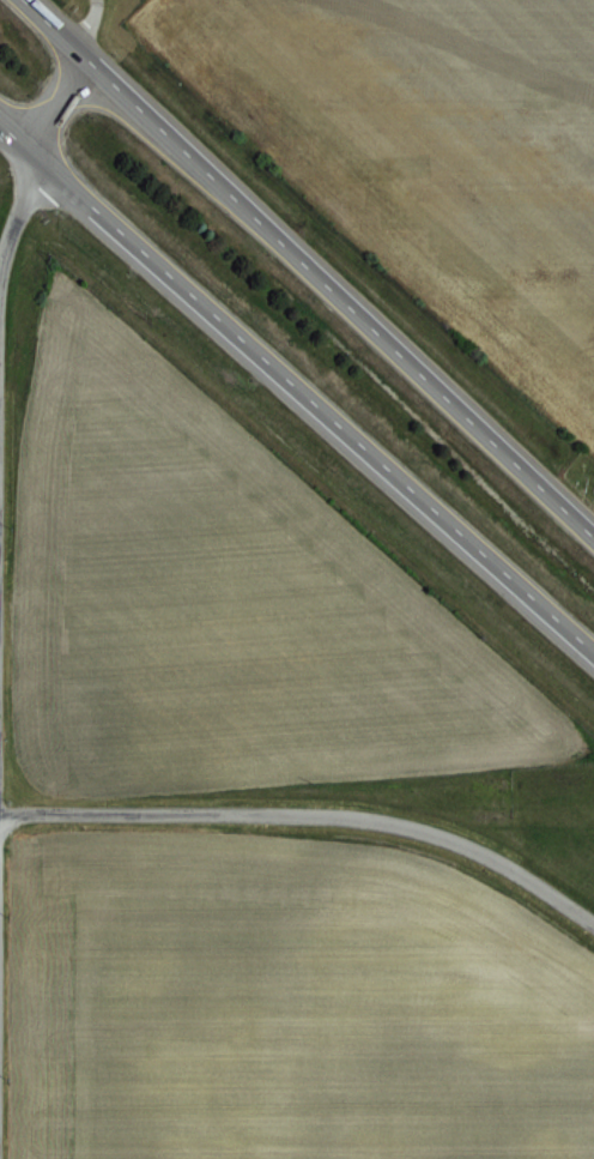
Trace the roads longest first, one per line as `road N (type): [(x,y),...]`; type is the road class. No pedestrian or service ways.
road 1 (trunk): [(0,131),(593,660)]
road 2 (trunk): [(593,533),(31,0)]
road 3 (tertiary): [(593,924),(489,857),(393,821),(314,813),(0,813)]
road 4 (residential): [(0,263),(92,0)]

